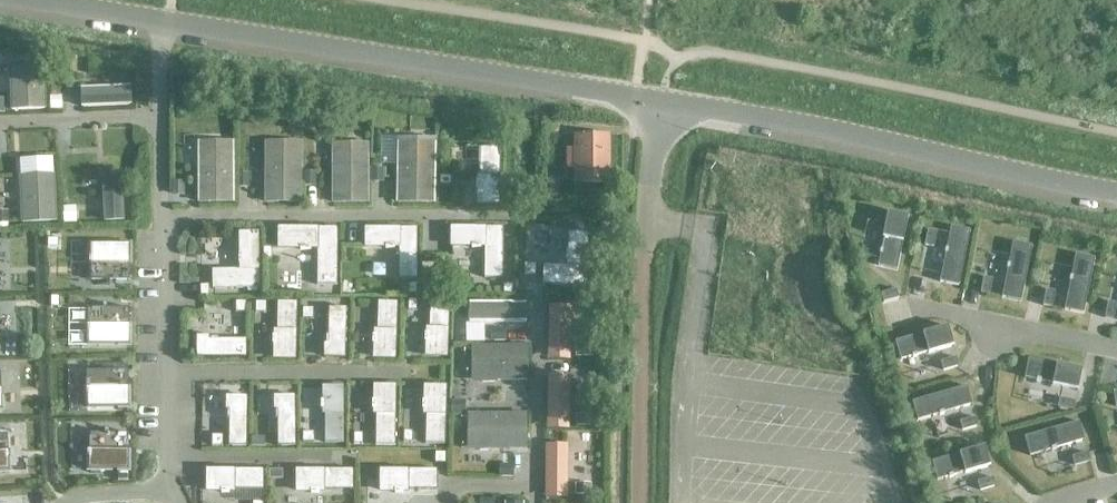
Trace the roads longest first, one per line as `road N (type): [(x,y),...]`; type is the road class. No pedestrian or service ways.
road 1 (unclassified): [(661,102),(36,0)]
road 2 (unclassified): [(1116,193),(661,102)]
road 3 (unclassified): [(637,502),(645,215),(661,102)]
road 4 (track): [(531,486),(528,344)]

